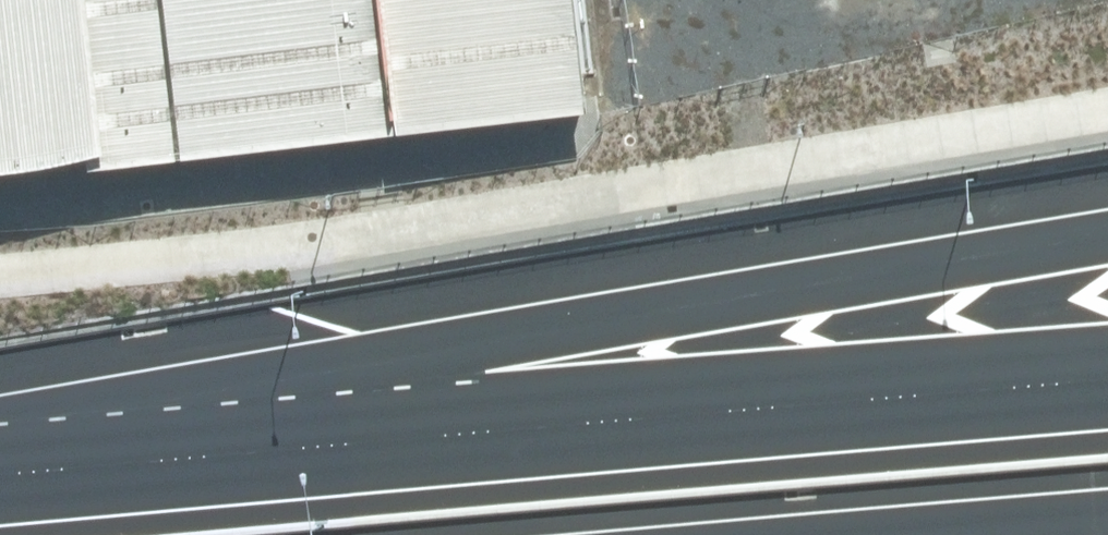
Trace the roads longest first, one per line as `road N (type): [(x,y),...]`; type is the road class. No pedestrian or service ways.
road 1 (motorway): [(15,472),(545,333),(1107,237)]
road 2 (motorway): [(15,472),(1107,379)]

